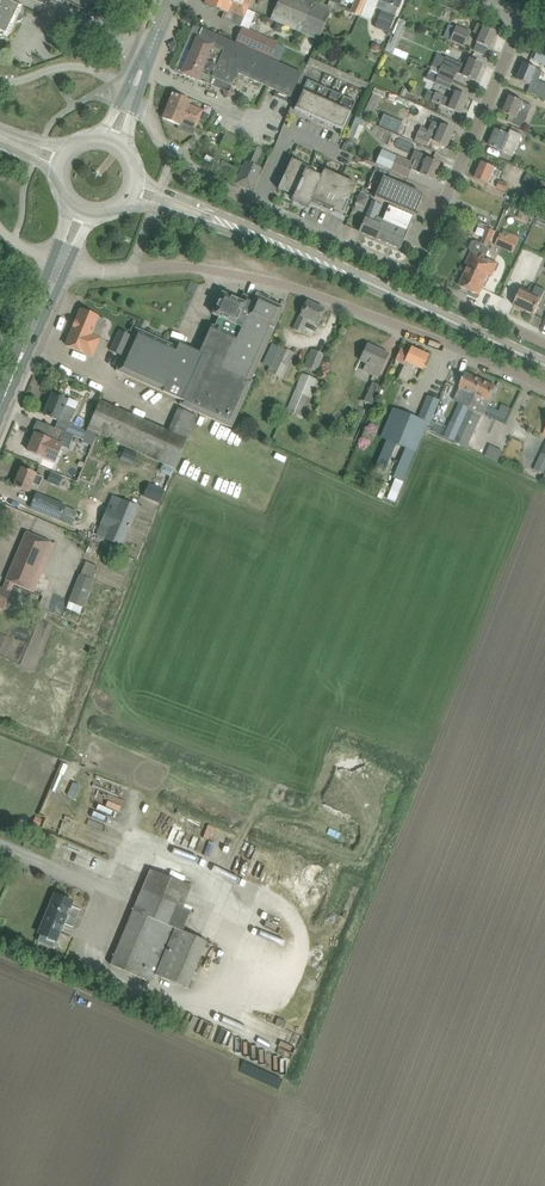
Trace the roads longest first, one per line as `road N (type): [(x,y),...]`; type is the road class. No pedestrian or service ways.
road 1 (residential): [(544,387),(307,291),(180,265),(129,271),(70,265)]
road 2 (primary): [(544,361),(233,227)]
road 3 (residential): [(410,279),(521,21)]
road 4 (residential): [(410,279),(255,205)]
road 5 (residential): [(255,205),(172,154),(137,100)]
road 6 (residential): [(255,205),(288,133),(352,163)]
road 7 (residential): [(544,343),(410,279)]
road 8 (unclassified): [(127,91),(87,67),(0,82)]

